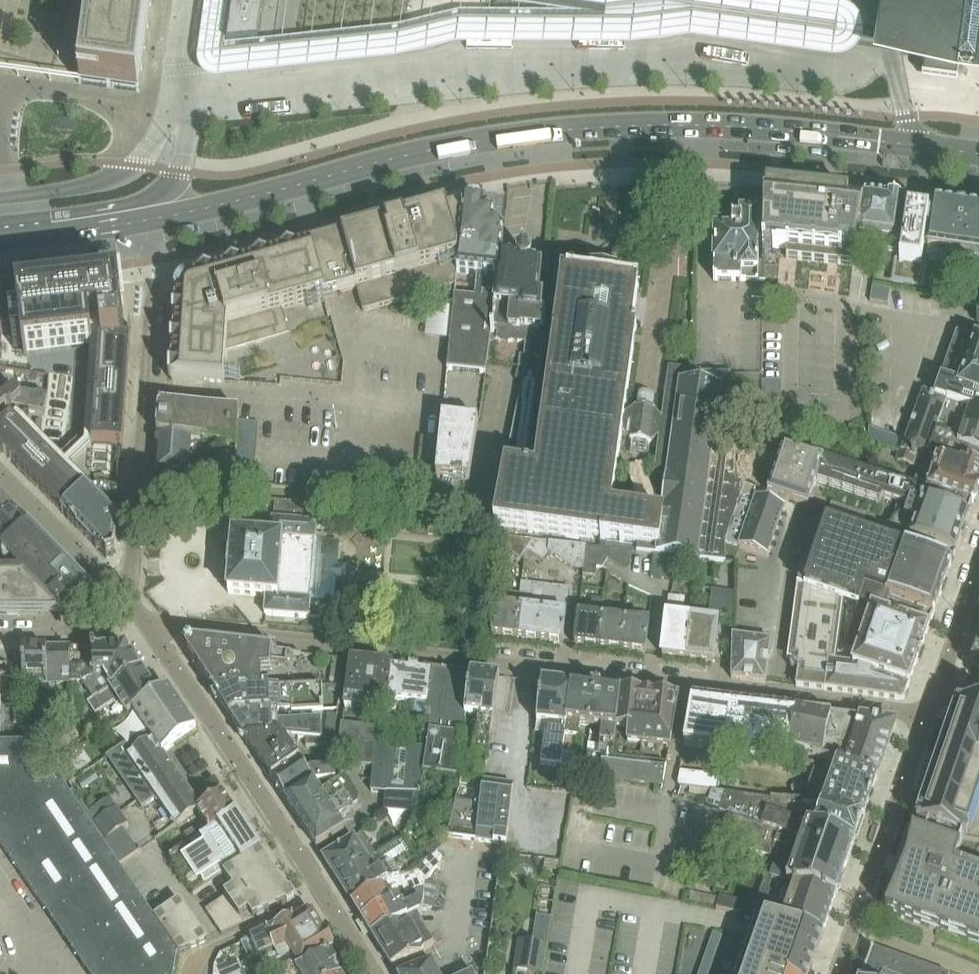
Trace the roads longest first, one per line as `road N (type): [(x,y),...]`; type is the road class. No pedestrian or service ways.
road 1 (tertiary): [(159,219),(411,154),(579,129),(710,125),(978,153)]
road 2 (residential): [(927,714),(145,622)]
road 3 (unclassified): [(137,483),(475,510),(487,501),(516,377)]
road 4 (unclassified): [(145,622),(326,898)]
road 5 (residential): [(836,973),(927,714)]
road 6 (residential): [(159,219),(137,483)]
road 7 (residential): [(120,594),(0,475)]
road 8 (tertiary): [(0,240),(159,219)]
road 9 (unclassified): [(326,898),(207,950),(193,973)]
road 10 (residential): [(936,691),(978,565)]
road 11 (residential): [(0,635),(72,629),(120,594)]

